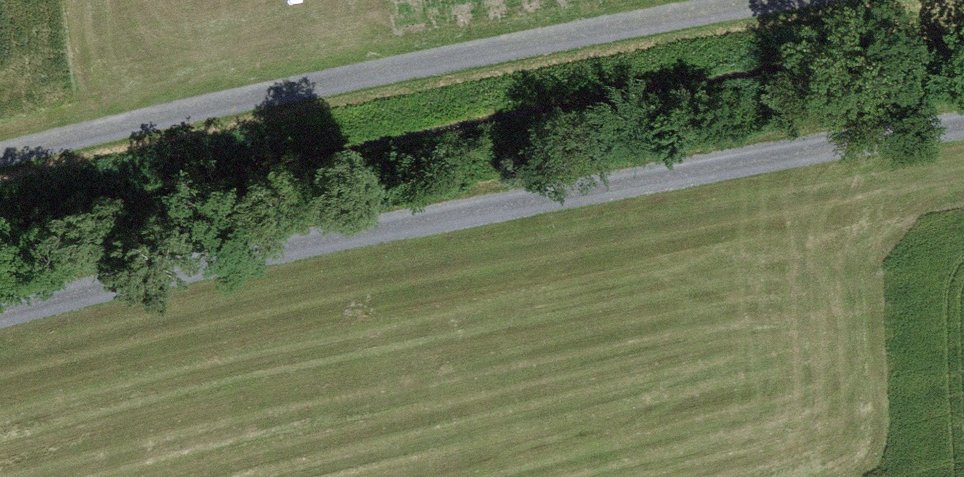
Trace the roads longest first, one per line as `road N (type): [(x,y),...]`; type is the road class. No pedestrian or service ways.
road 1 (track): [(0,318),(159,275),(643,178),(963,127)]
road 2 (track): [(750,0),(216,99),(0,159)]

